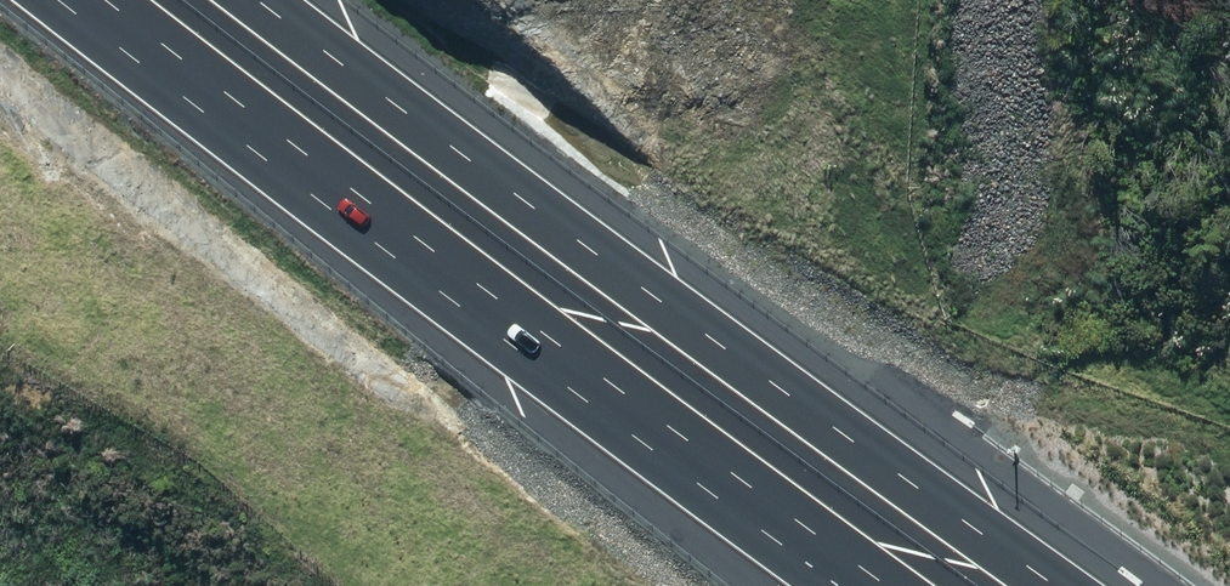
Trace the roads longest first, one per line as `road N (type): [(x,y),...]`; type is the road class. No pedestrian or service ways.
road 1 (motorway): [(266,0),(774,394),(1052,585)]
road 2 (motorway): [(879,585),(497,322),(95,0)]

